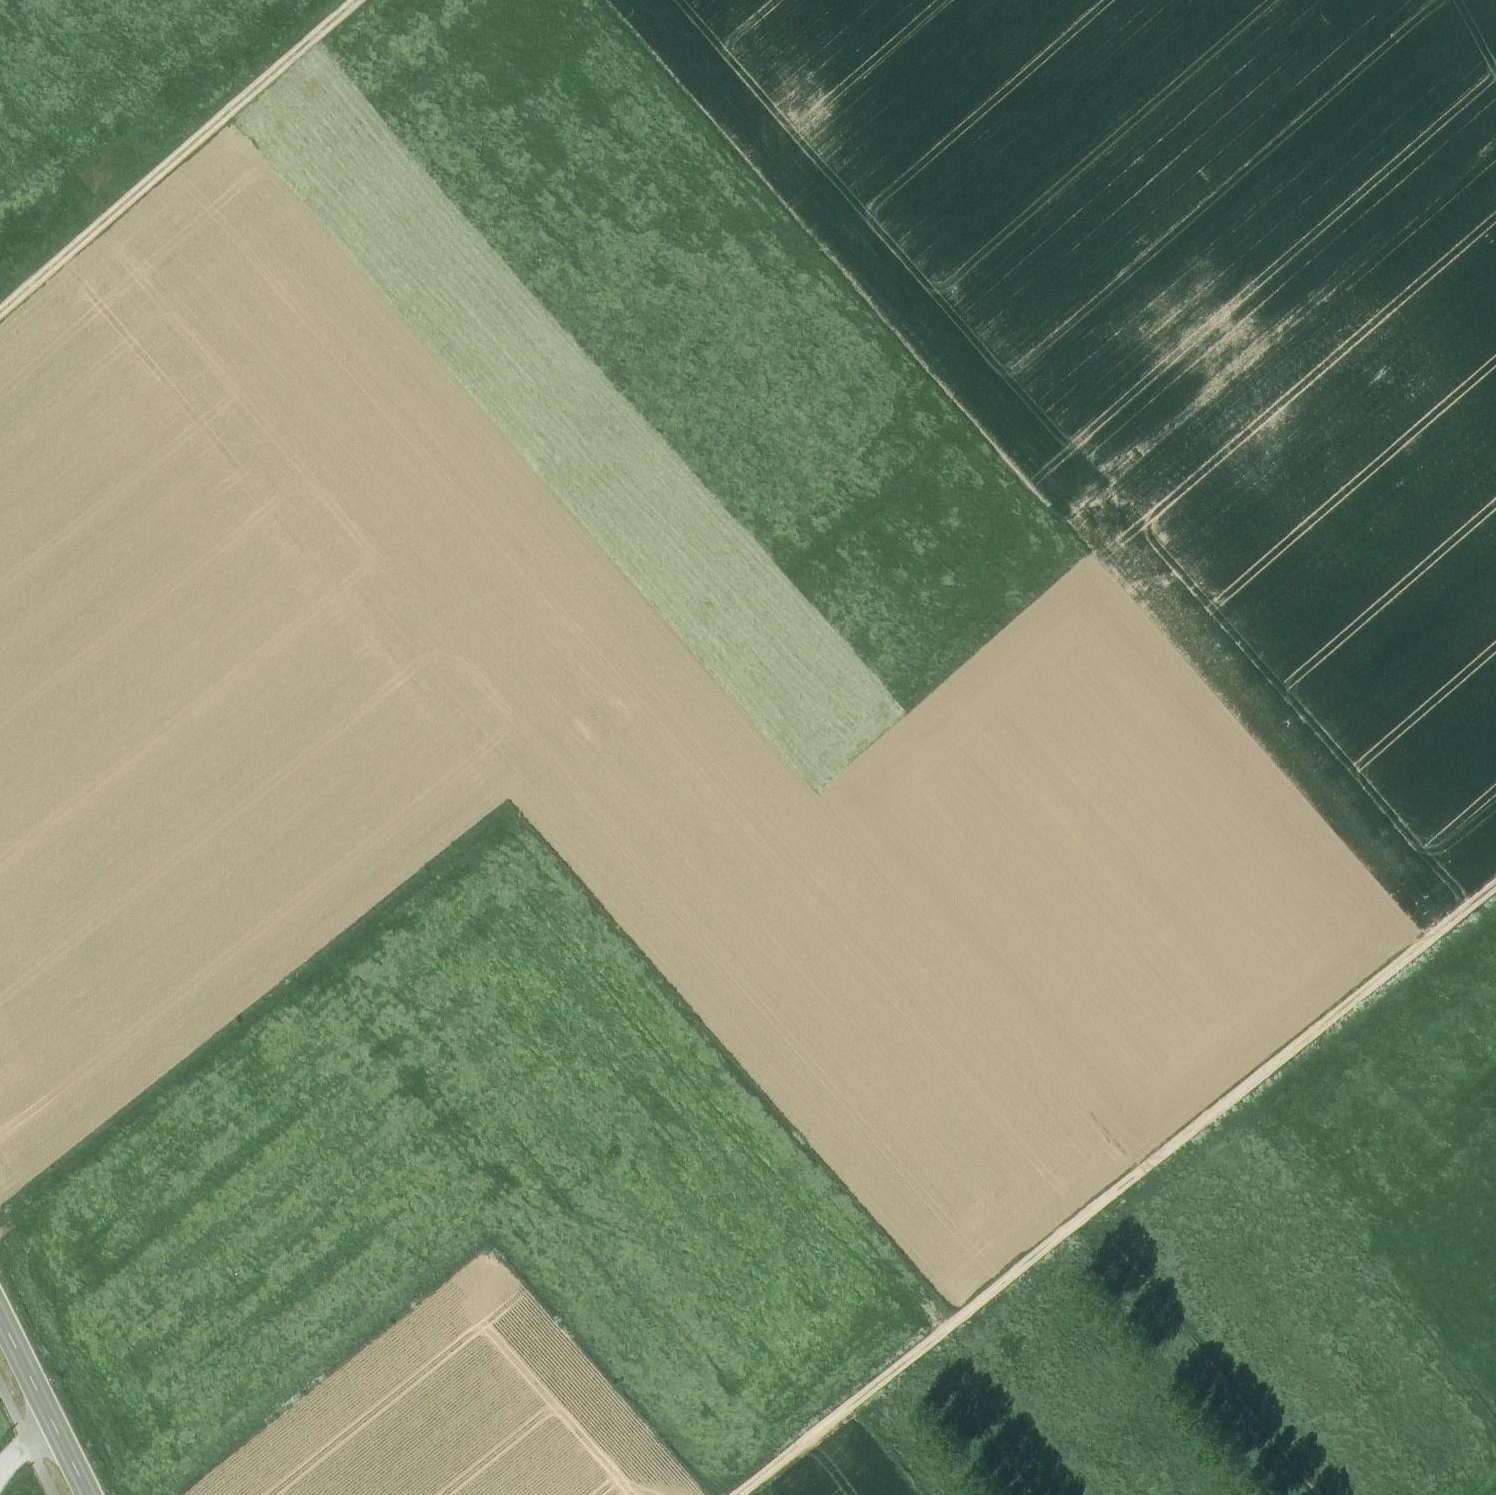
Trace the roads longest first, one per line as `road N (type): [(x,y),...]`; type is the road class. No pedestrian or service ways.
road 1 (track): [(775,1494),(1495,914)]
road 2 (track): [(388,0),(0,332)]
road 3 (secondary): [(96,1494),(0,1302)]

